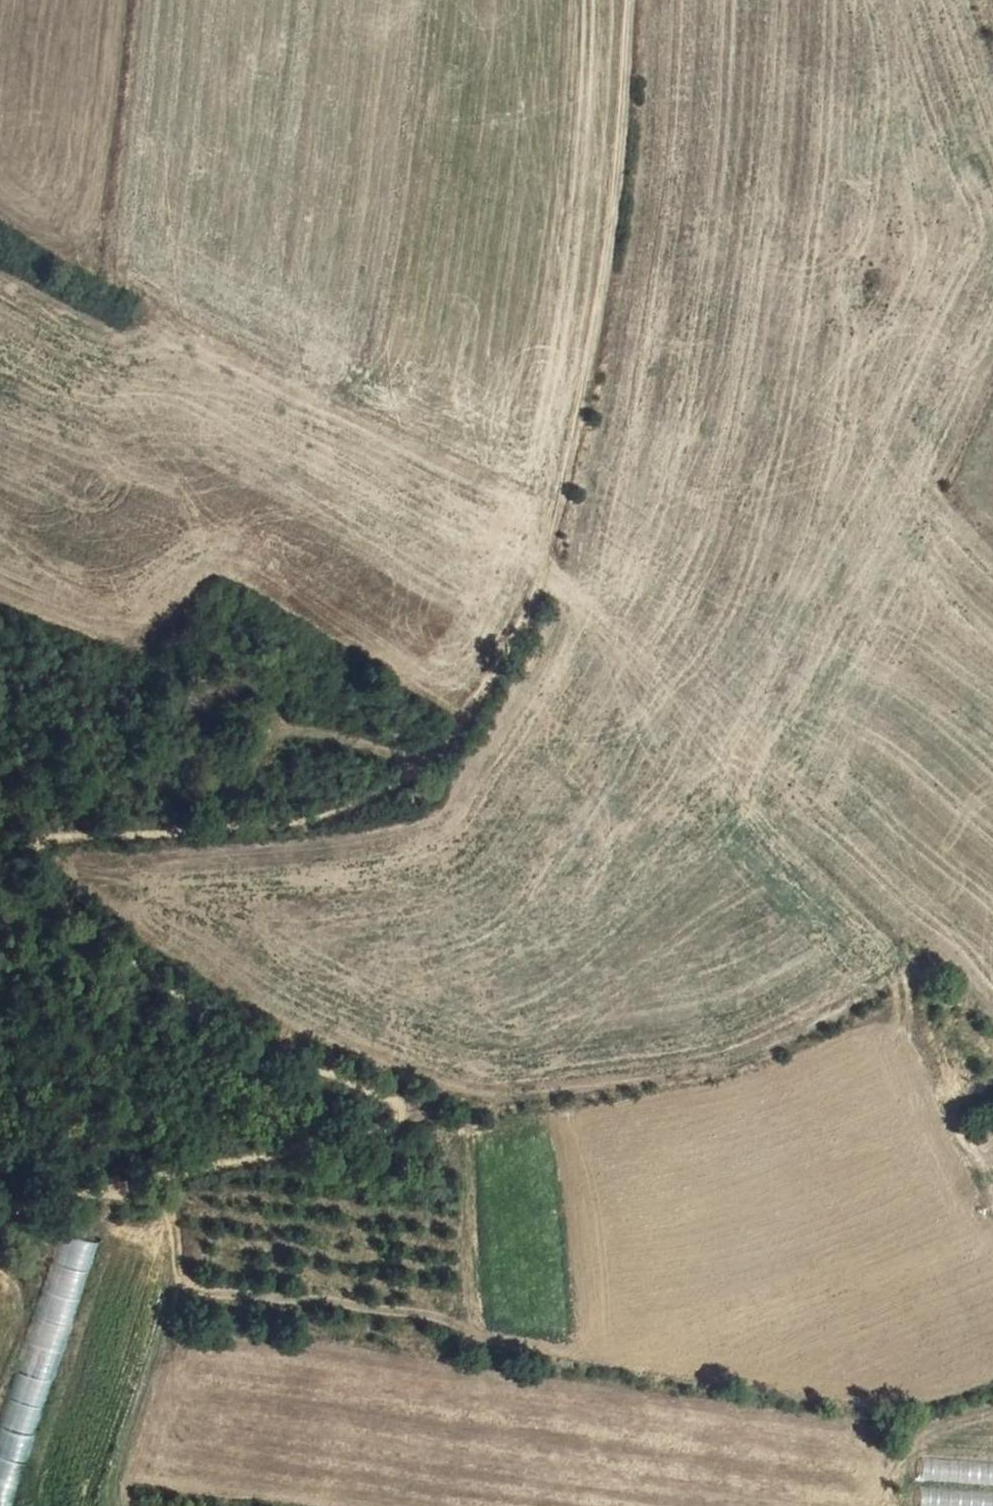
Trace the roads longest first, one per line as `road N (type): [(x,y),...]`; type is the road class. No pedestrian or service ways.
road 1 (track): [(545,573),(615,223),(630,0)]

